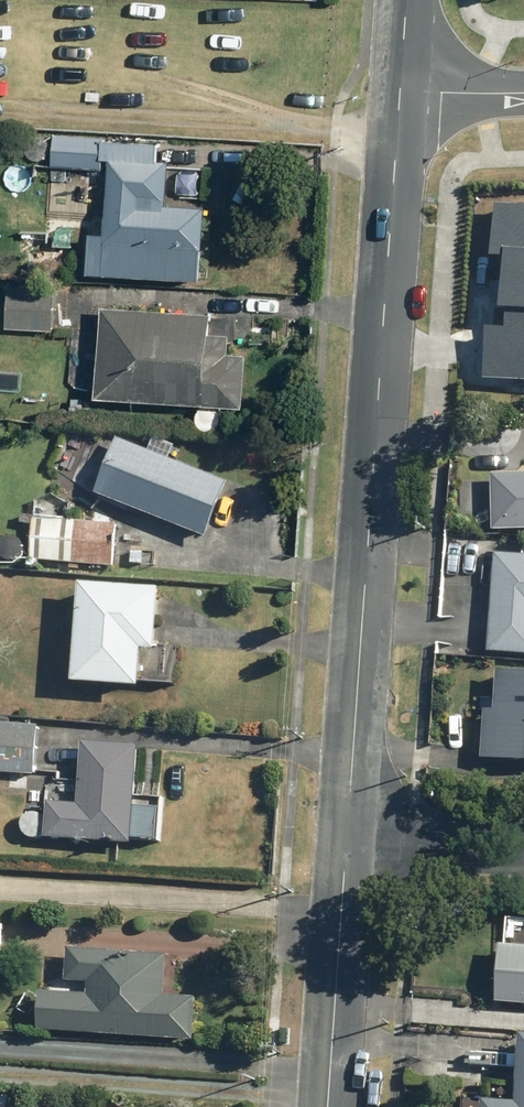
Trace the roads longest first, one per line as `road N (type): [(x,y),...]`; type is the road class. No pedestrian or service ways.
road 1 (tertiary): [(403,90),(348,837)]
road 2 (tertiary): [(348,837),(328,1106)]
road 3 (residential): [(523,848),(348,837)]
road 4 (residential): [(403,90),(523,93)]

